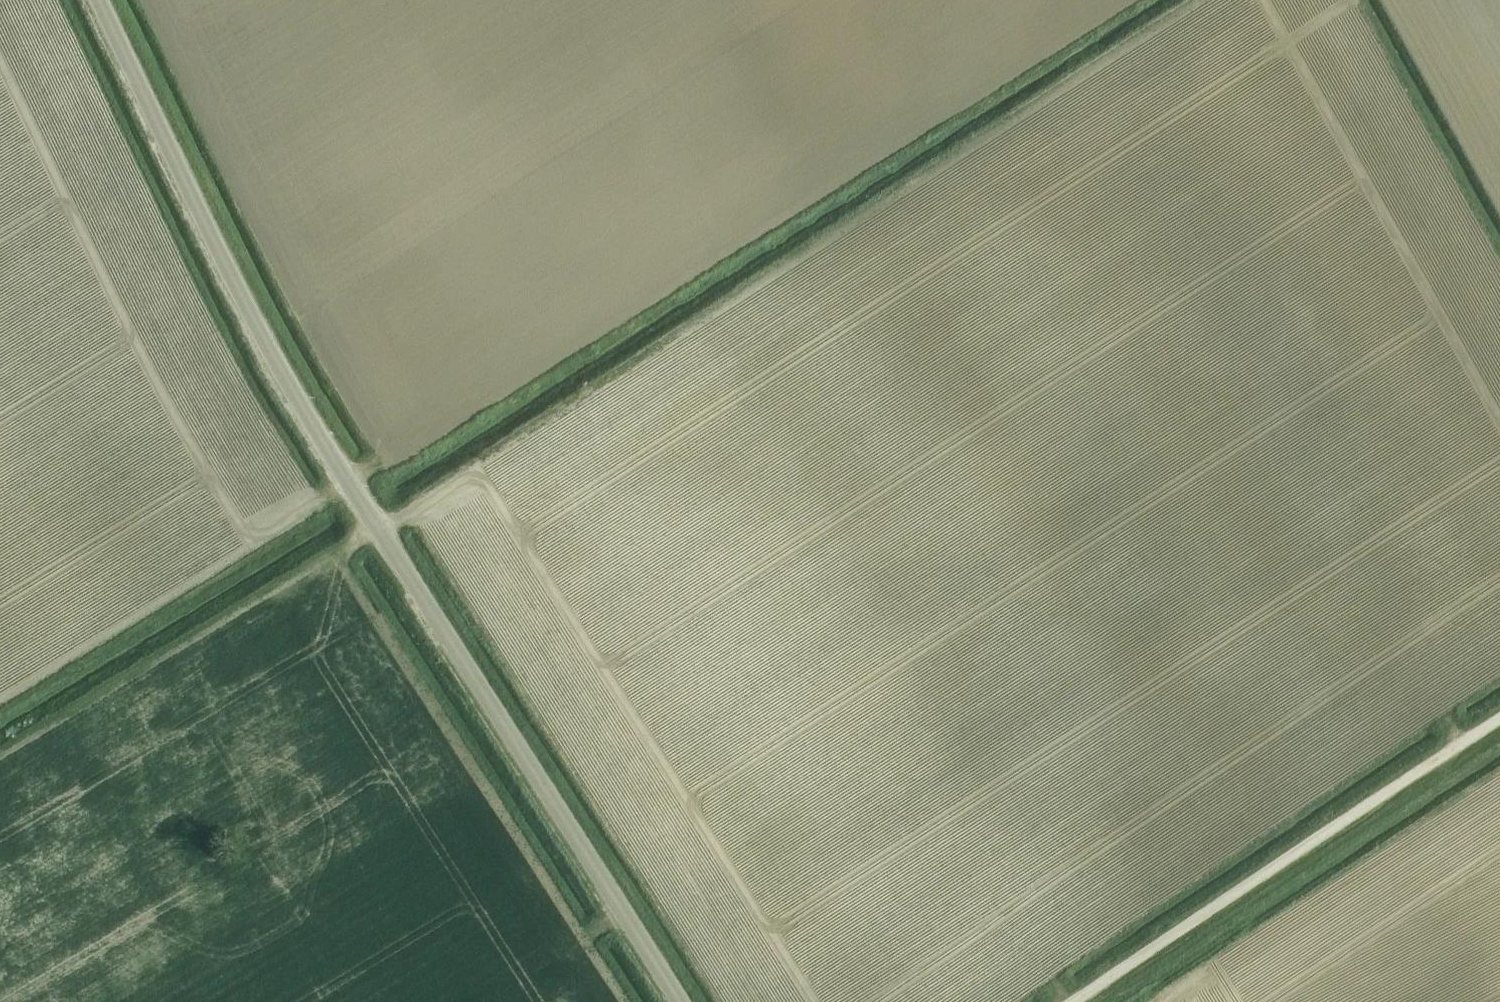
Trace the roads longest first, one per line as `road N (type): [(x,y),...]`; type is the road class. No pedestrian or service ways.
road 1 (unclassified): [(706,1001),(331,417),(110,0)]
road 2 (unclassified): [(1100,1001),(1499,731)]

